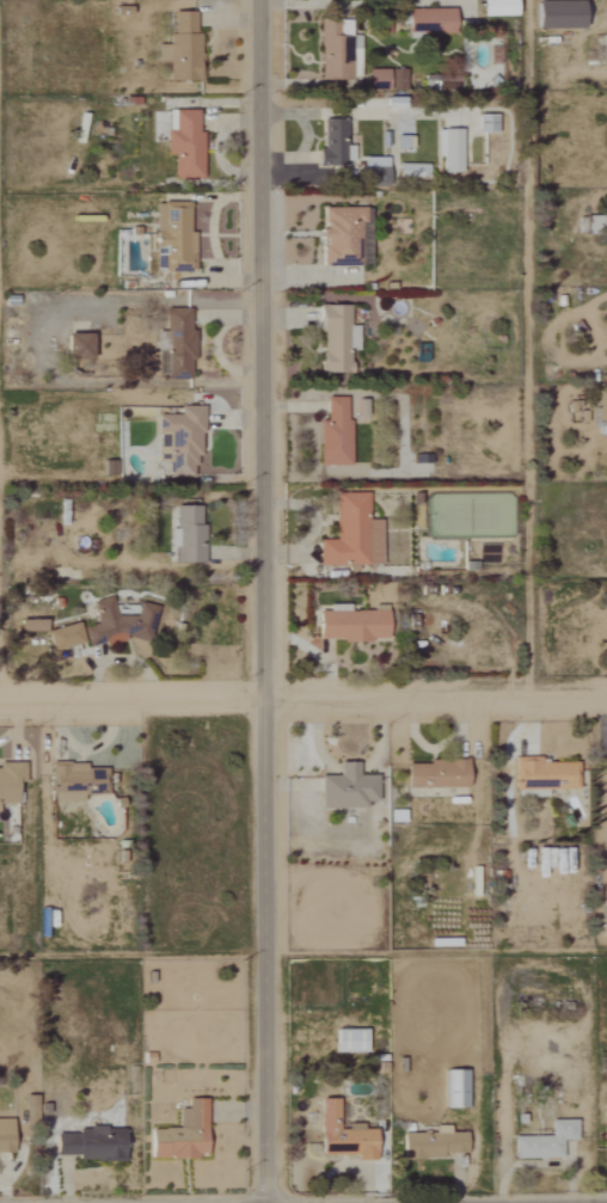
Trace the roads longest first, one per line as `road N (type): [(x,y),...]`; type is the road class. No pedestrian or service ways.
road 1 (tertiary): [(265,1202),(257,0)]
road 2 (residential): [(606,693),(0,701)]

